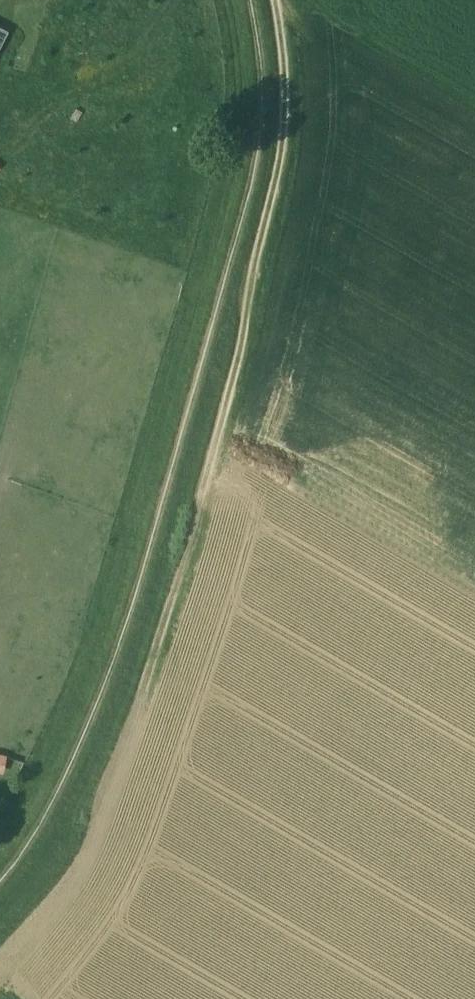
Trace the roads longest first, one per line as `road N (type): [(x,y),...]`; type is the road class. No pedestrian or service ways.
road 1 (track): [(275,0),(285,62),(281,151),(183,567),(110,814),(85,865),(0,967)]

